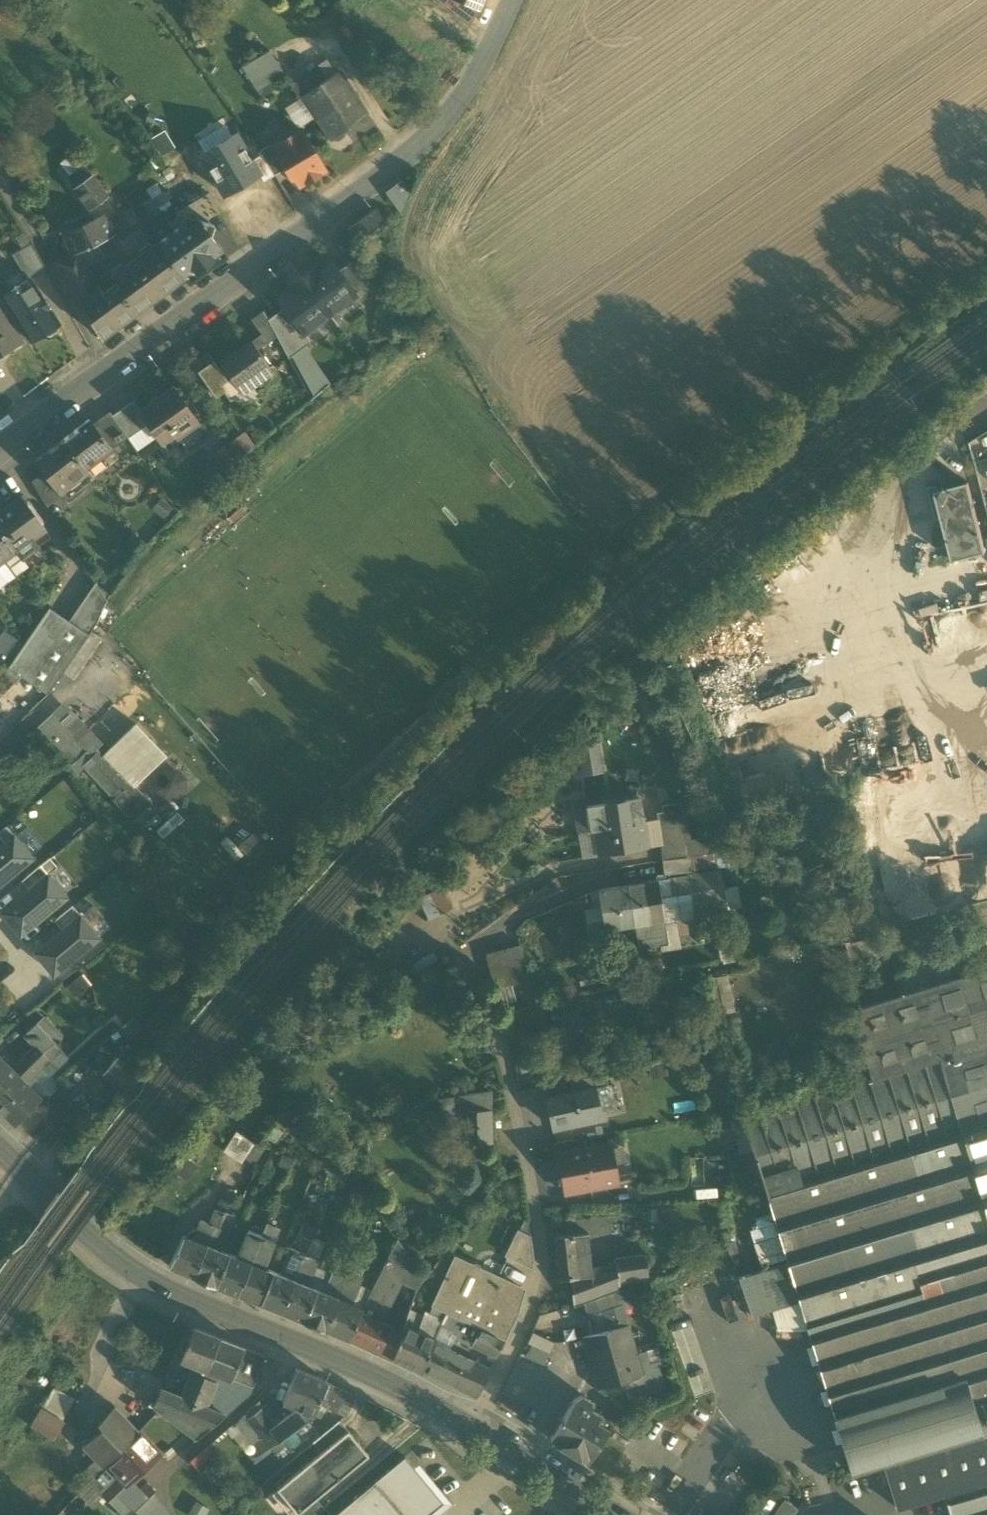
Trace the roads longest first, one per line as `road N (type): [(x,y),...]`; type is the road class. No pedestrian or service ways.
road 1 (residential): [(0,444),(394,163),(444,118),(508,0)]
road 2 (tertiary): [(0,1153),(149,1284),(477,1427)]
road 3 (residential): [(477,1427),(543,1285),(535,1179),(504,1051),(450,940)]
road 4 (tertiary): [(477,1427),(627,1514)]

